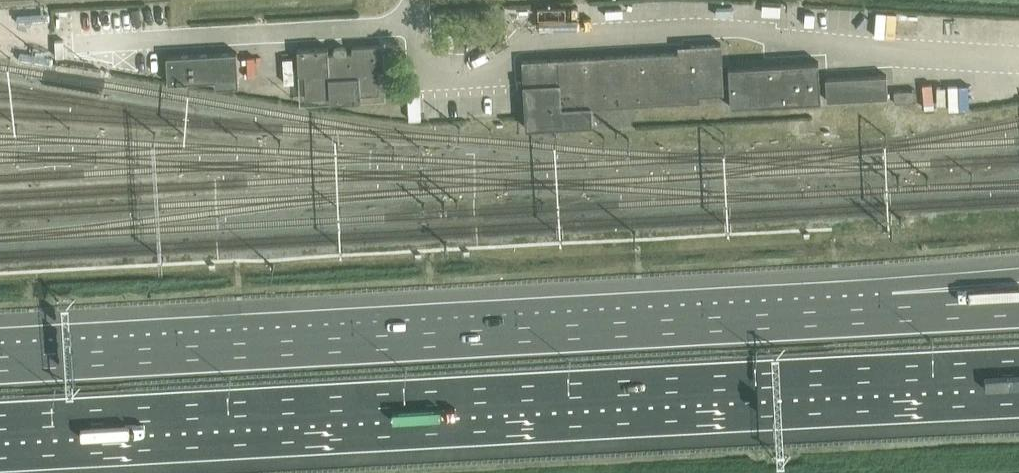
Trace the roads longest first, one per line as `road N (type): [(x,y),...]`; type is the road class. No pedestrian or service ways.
road 1 (motorway): [(0,422),(1018,368)]
road 2 (motorway): [(896,315),(0,366)]
road 3 (motorway): [(1018,291),(896,315)]
road 4 (motorway): [(1018,308),(896,315)]

